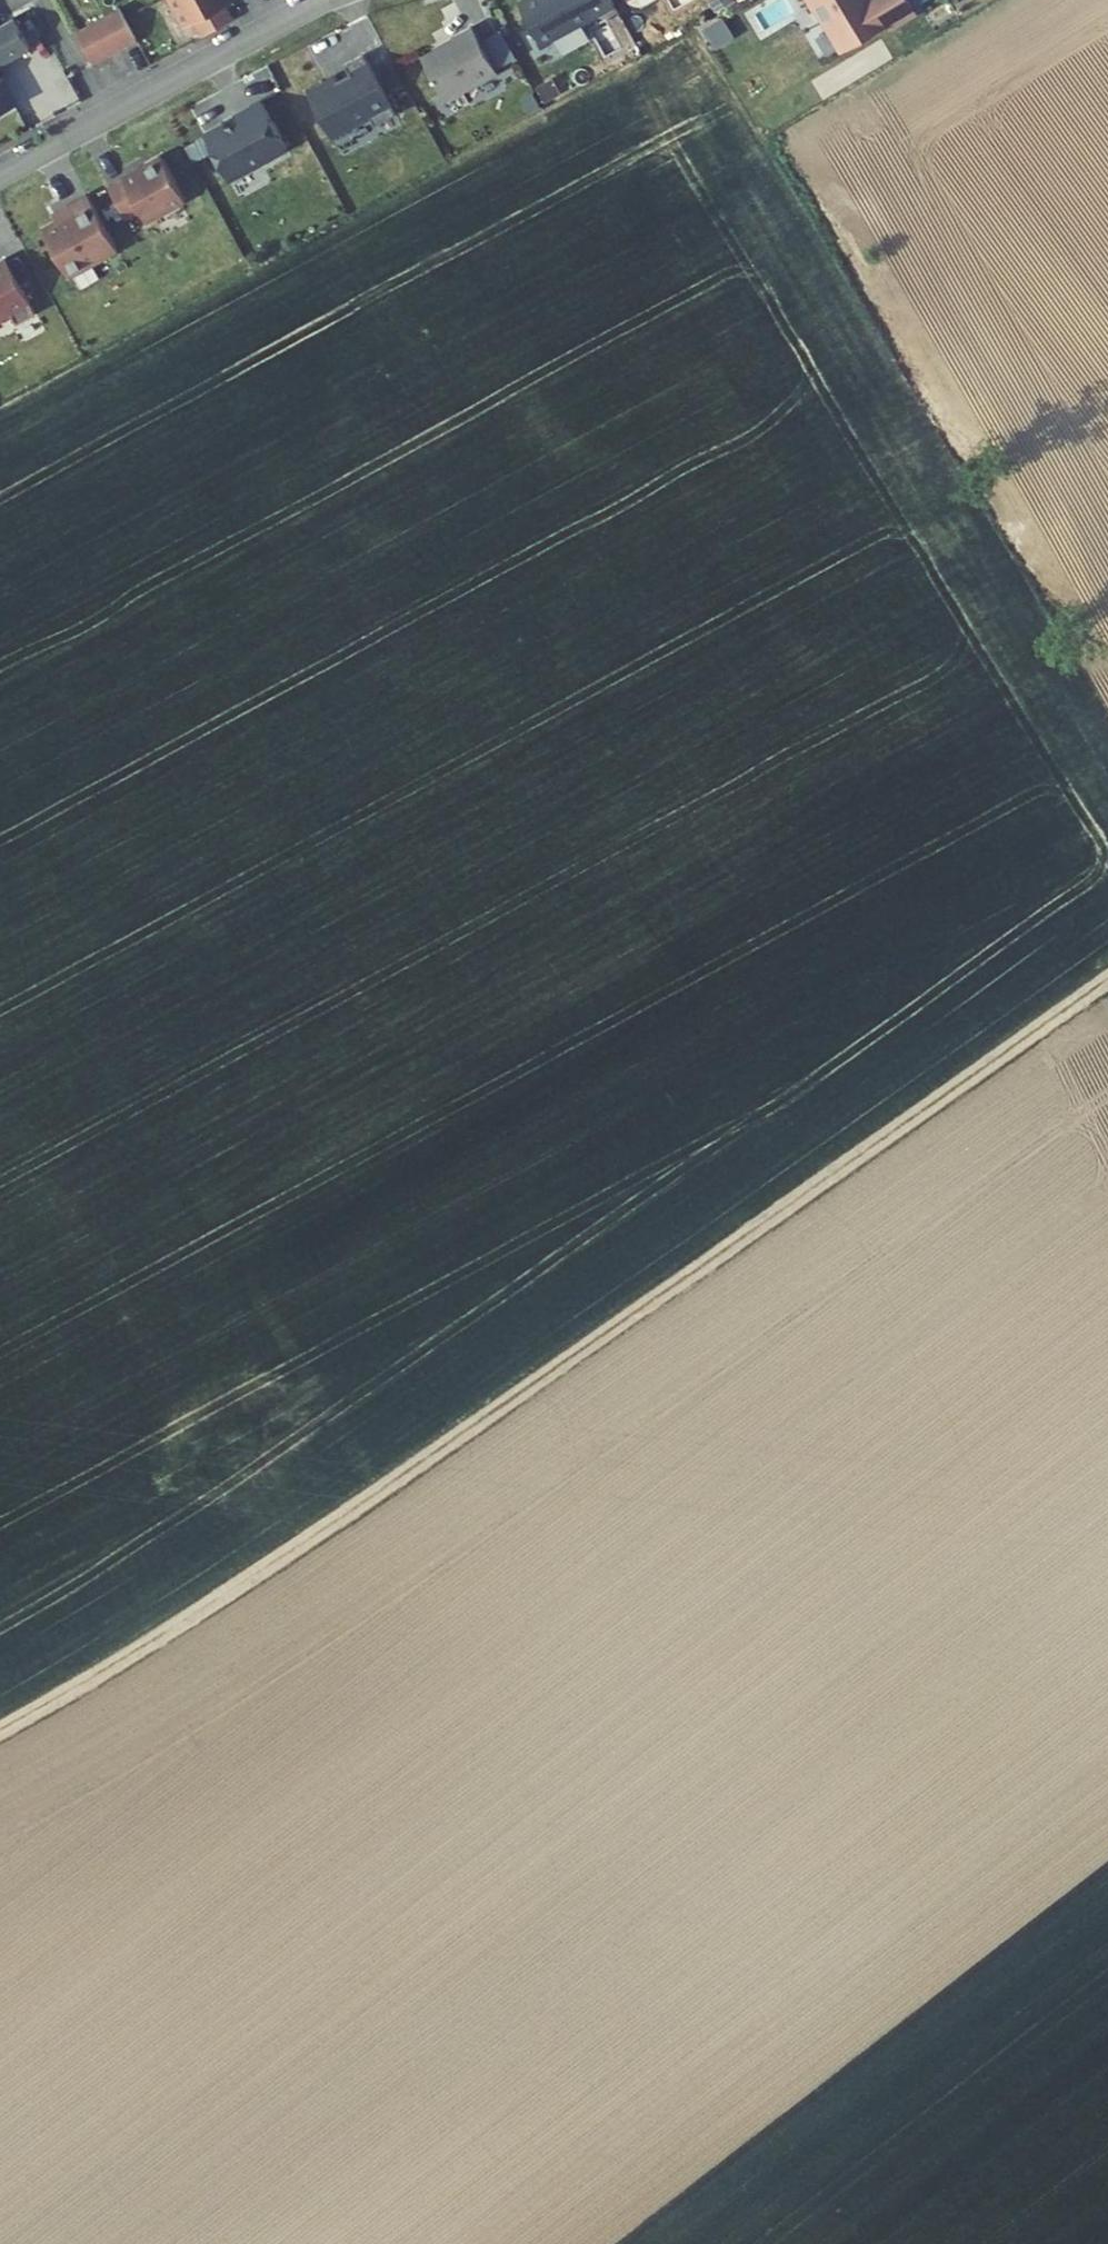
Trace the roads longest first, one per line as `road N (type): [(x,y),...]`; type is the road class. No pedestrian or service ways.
road 1 (track): [(1107,995),(348,1525),(0,1720)]
road 2 (residential): [(329,0),(0,174)]

